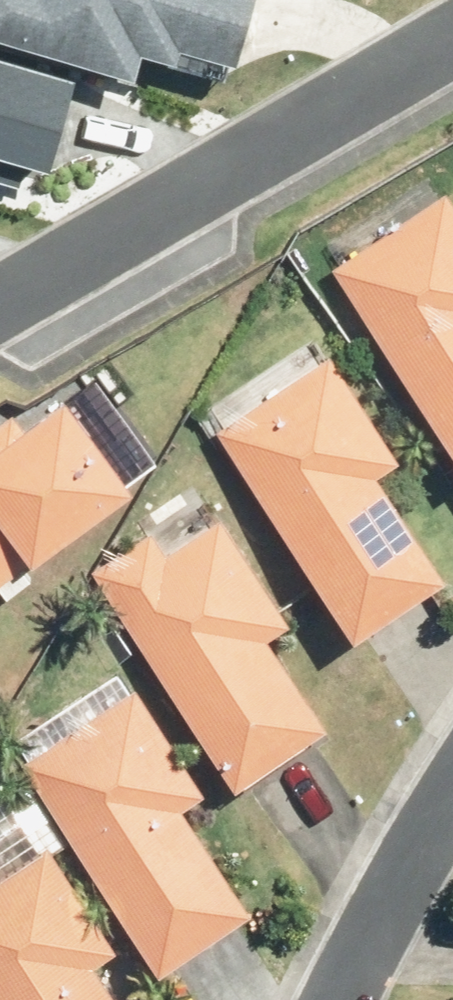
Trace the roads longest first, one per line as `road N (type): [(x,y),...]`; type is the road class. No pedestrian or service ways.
road 1 (residential): [(0,301),(452,37)]
road 2 (residential): [(452,798),(339,999)]

